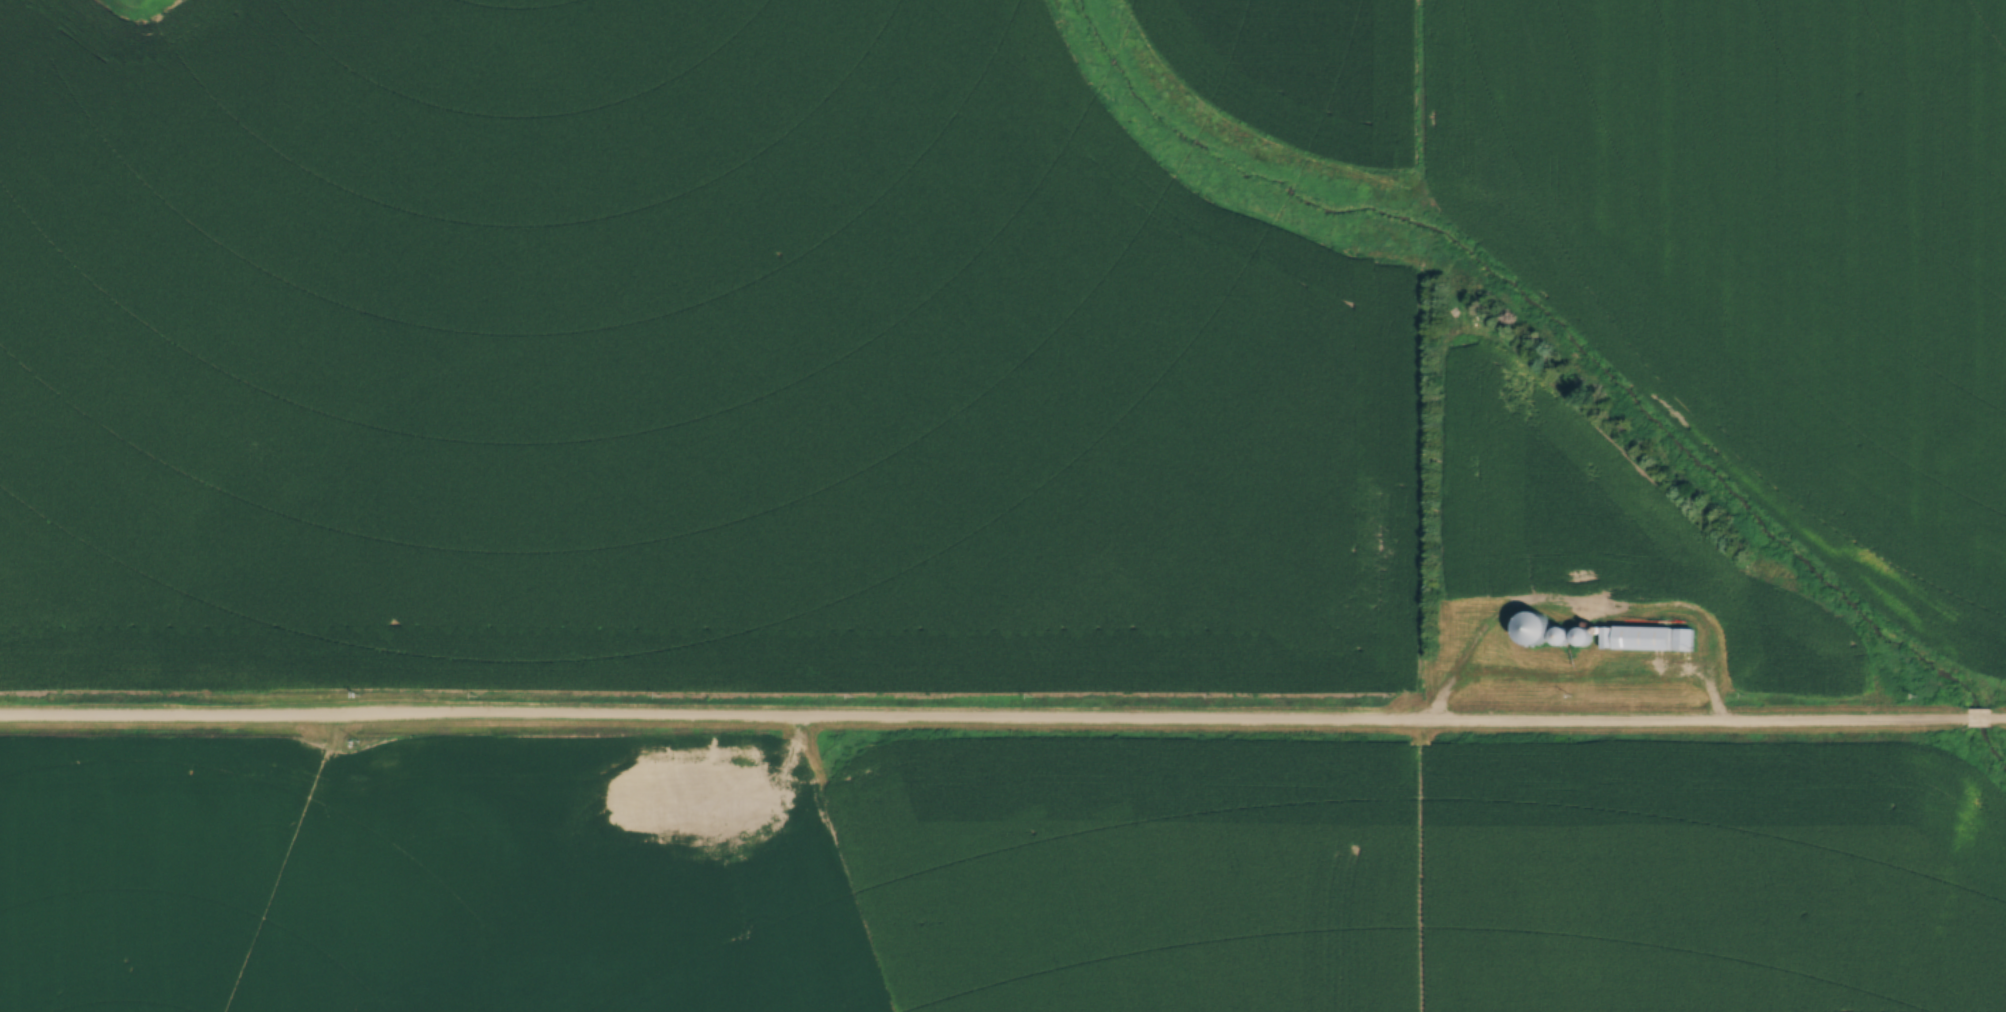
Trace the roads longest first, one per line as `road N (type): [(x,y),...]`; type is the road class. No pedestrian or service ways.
road 1 (residential): [(2005,722),(0,723)]

